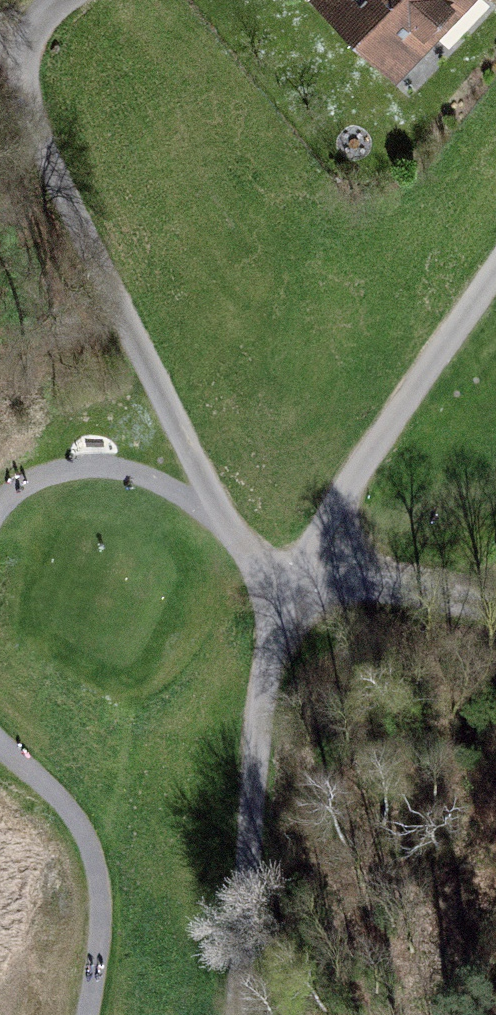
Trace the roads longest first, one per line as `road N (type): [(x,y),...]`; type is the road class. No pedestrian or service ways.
road 1 (track): [(285,605),(230,530),(24,126),(19,67),(34,29),(65,0)]
road 2 (track): [(239,1014),(253,722),(285,605)]
road 3 (track): [(285,605),(378,436),(495,264)]
road 4 (track): [(0,521),(21,491),(106,483),(188,508),(285,605)]
road 5 (track): [(105,1014),(110,998),(97,875),(48,786),(0,740)]
road 6 (track): [(285,605),(495,608)]

